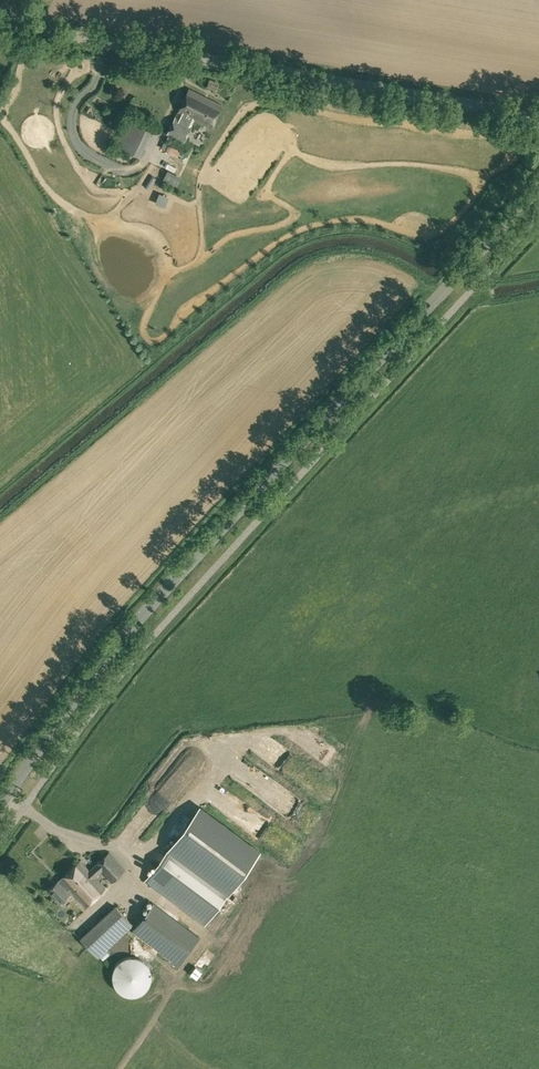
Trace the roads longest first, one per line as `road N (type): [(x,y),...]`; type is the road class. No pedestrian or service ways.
road 1 (secondary): [(0,809),(146,610),(538,188)]
road 2 (tertiary): [(538,122),(0,21)]

